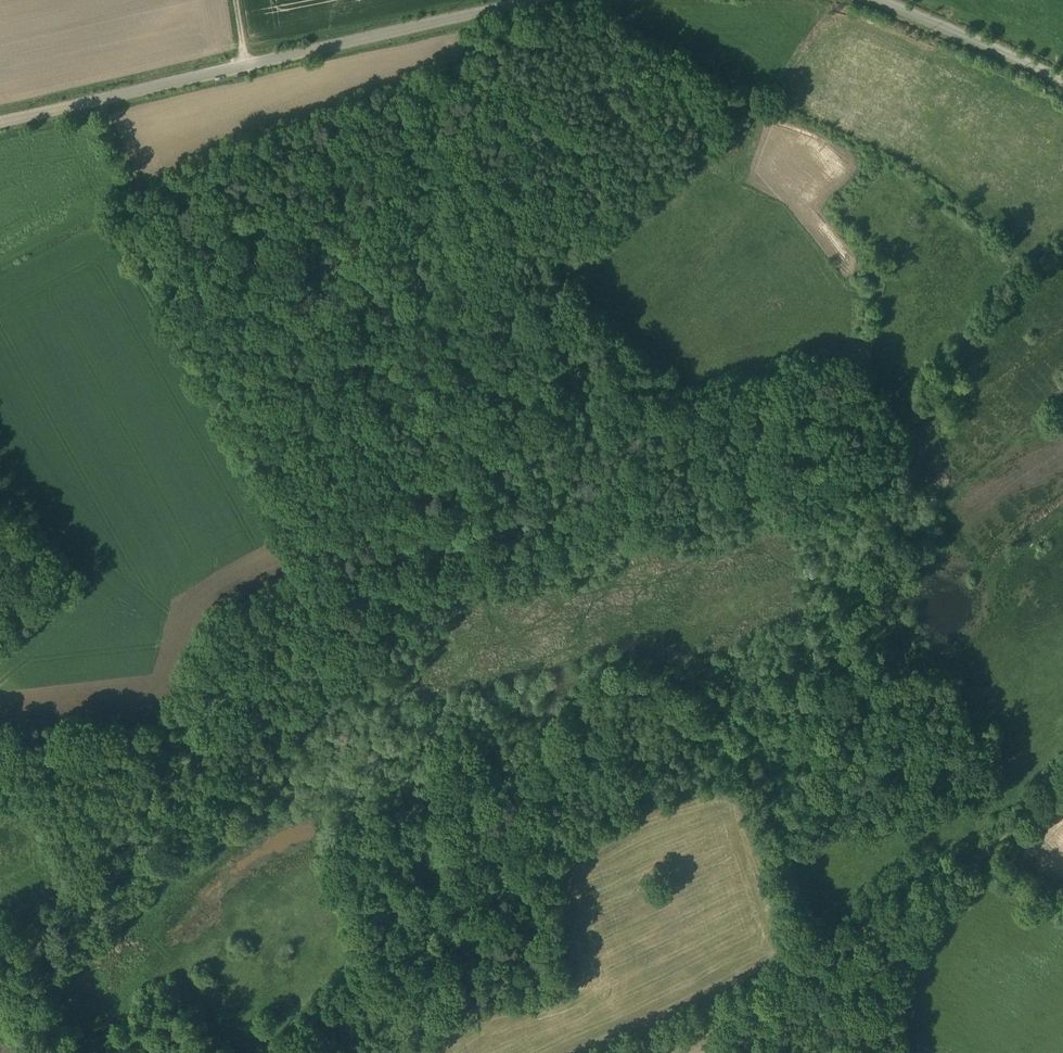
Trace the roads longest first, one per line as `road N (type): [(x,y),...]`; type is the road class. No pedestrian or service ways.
road 1 (unclassified): [(0,122),(535,0)]
road 2 (track): [(628,1052),(837,947),(966,870),(1062,786)]
road 3 (unclassified): [(873,0),(1062,84)]

